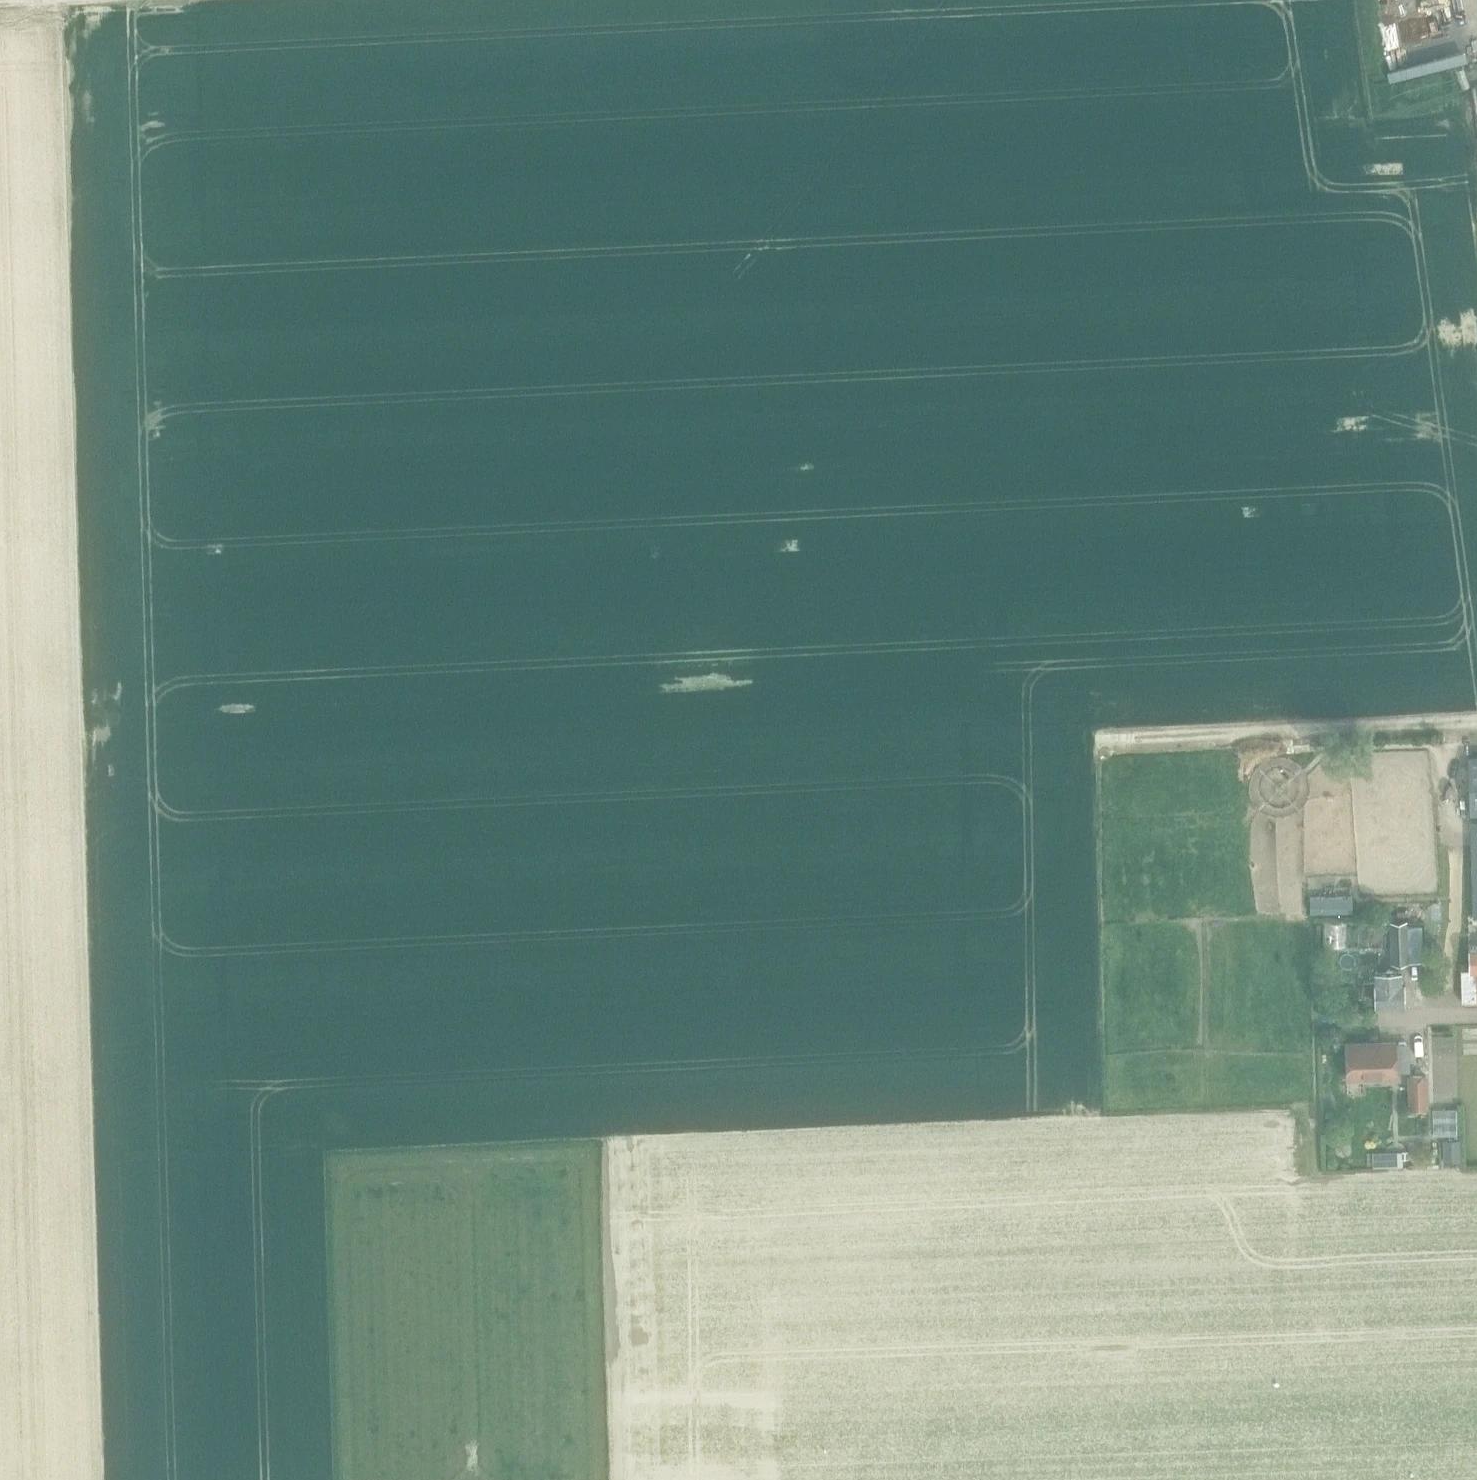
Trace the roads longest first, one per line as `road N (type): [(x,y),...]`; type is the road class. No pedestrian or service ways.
road 1 (residential): [(1319,1019),(1476,1015)]

